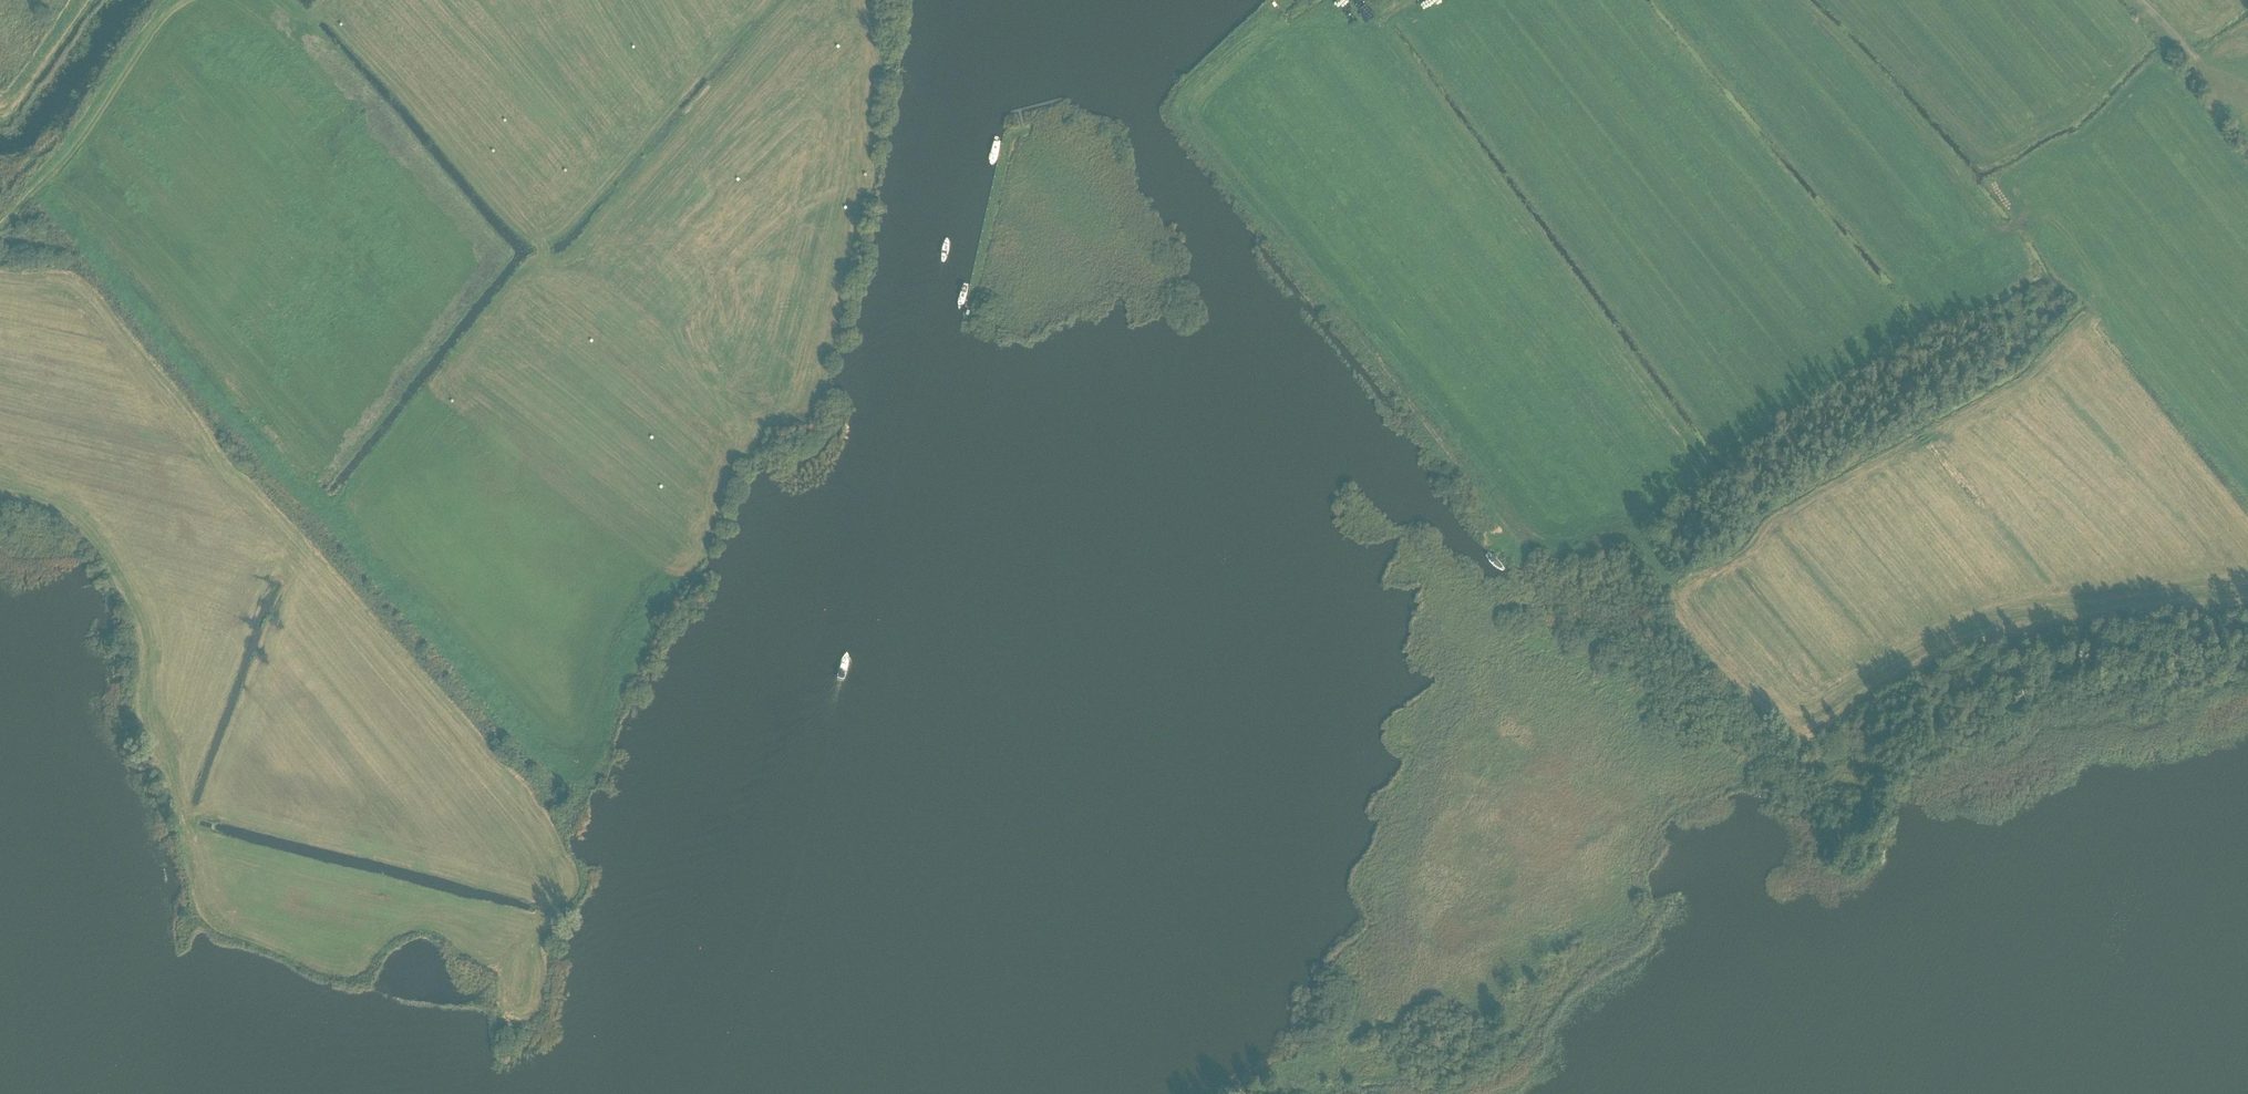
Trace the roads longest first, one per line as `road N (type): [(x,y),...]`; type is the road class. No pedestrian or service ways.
road 1 (track): [(0,112),(17,102),(90,0)]

